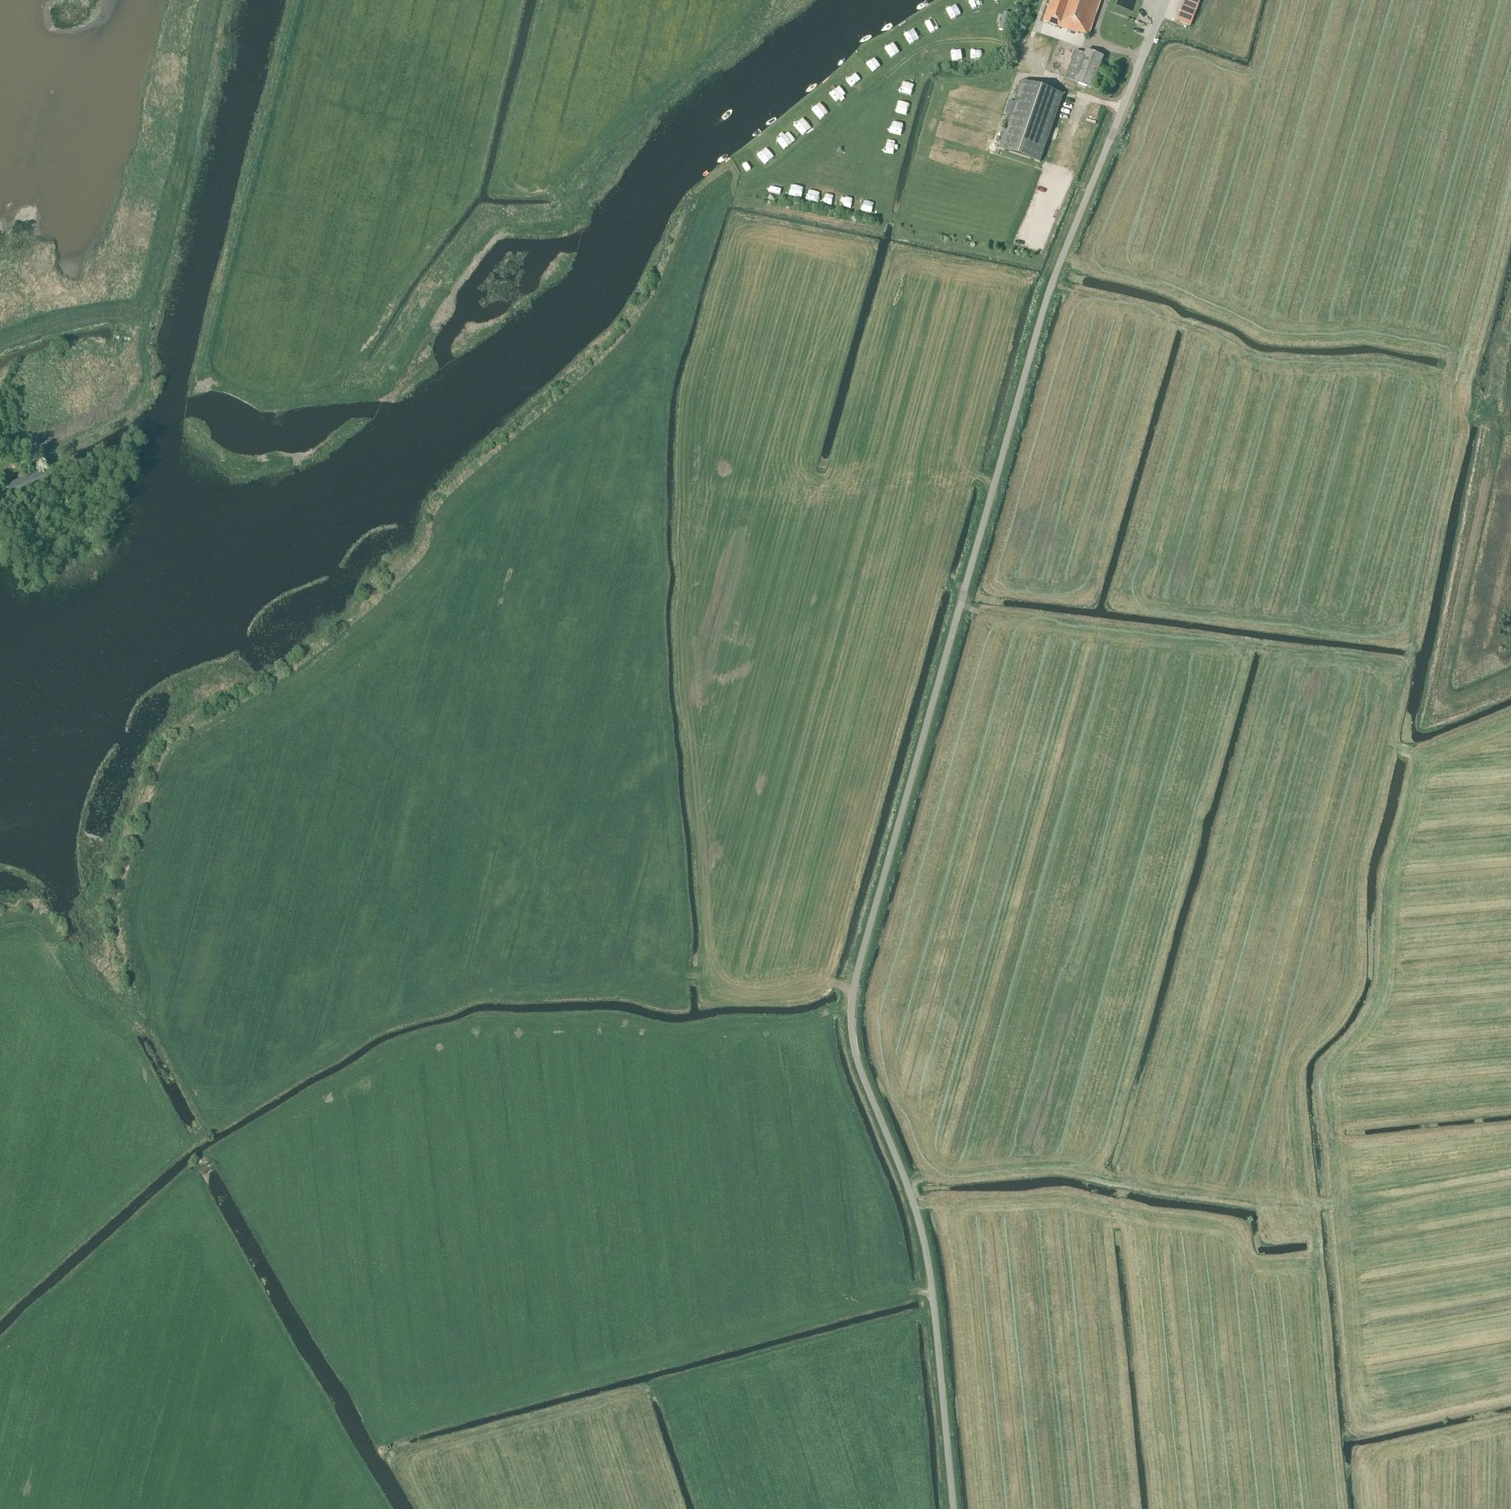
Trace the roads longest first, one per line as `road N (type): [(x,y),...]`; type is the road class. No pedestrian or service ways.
road 1 (unclassified): [(953,1508),(928,1271),(906,1178),(853,1051),(850,998),(1049,300),(1167,0)]
road 2 (track): [(213,0),(144,305),(66,321),(0,347)]
road 3 (track): [(906,1178),(1072,1167),(1244,1200)]
road 4 (track): [(1123,108),(1042,79),(1002,42)]

